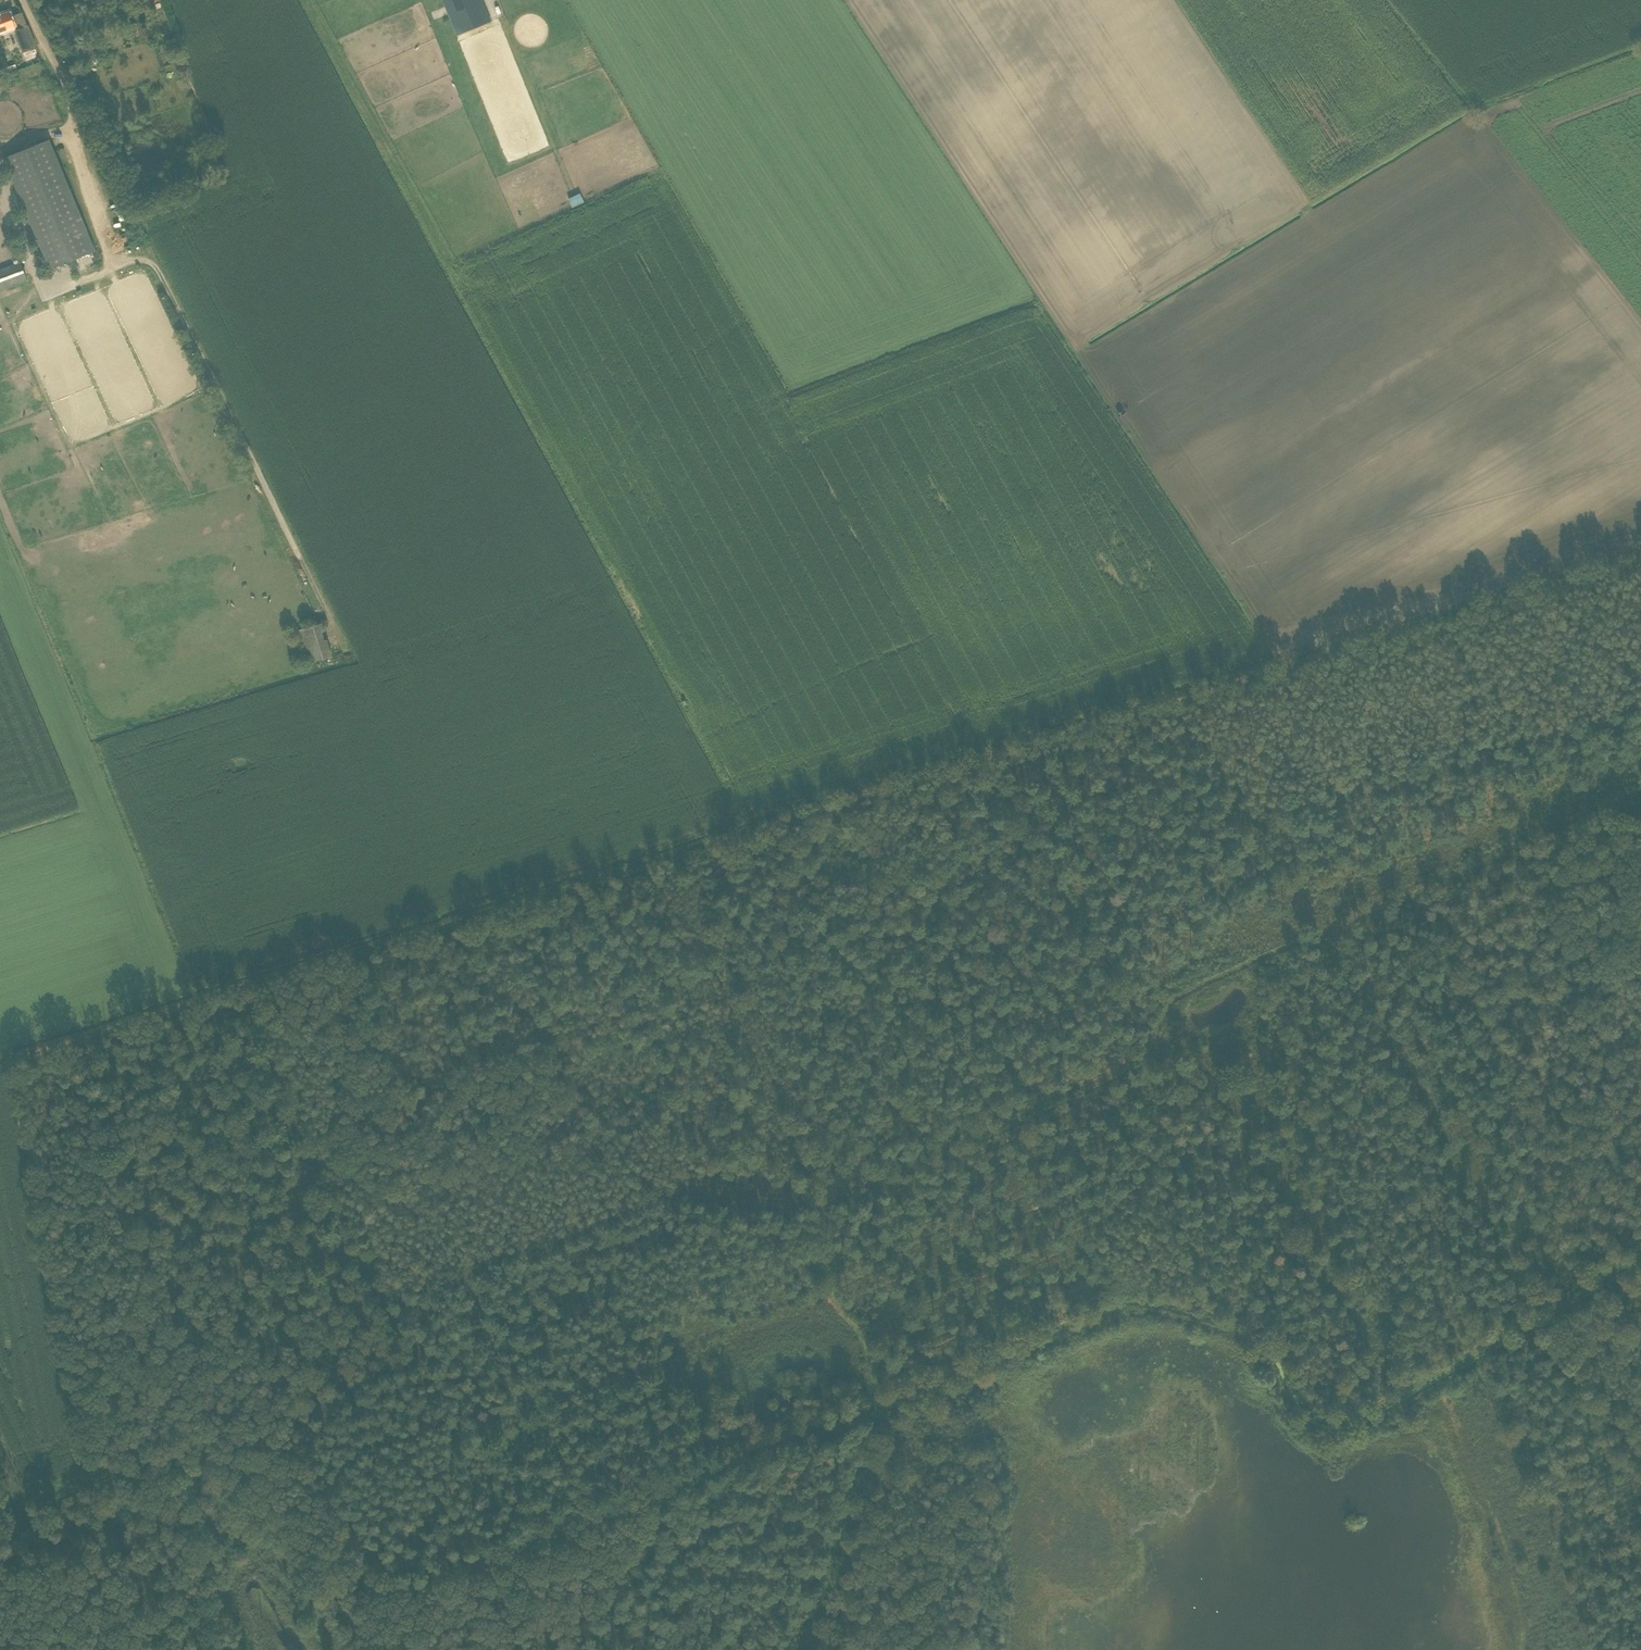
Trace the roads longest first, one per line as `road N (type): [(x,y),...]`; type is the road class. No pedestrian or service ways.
road 1 (track): [(21,1057),(1640,555)]

